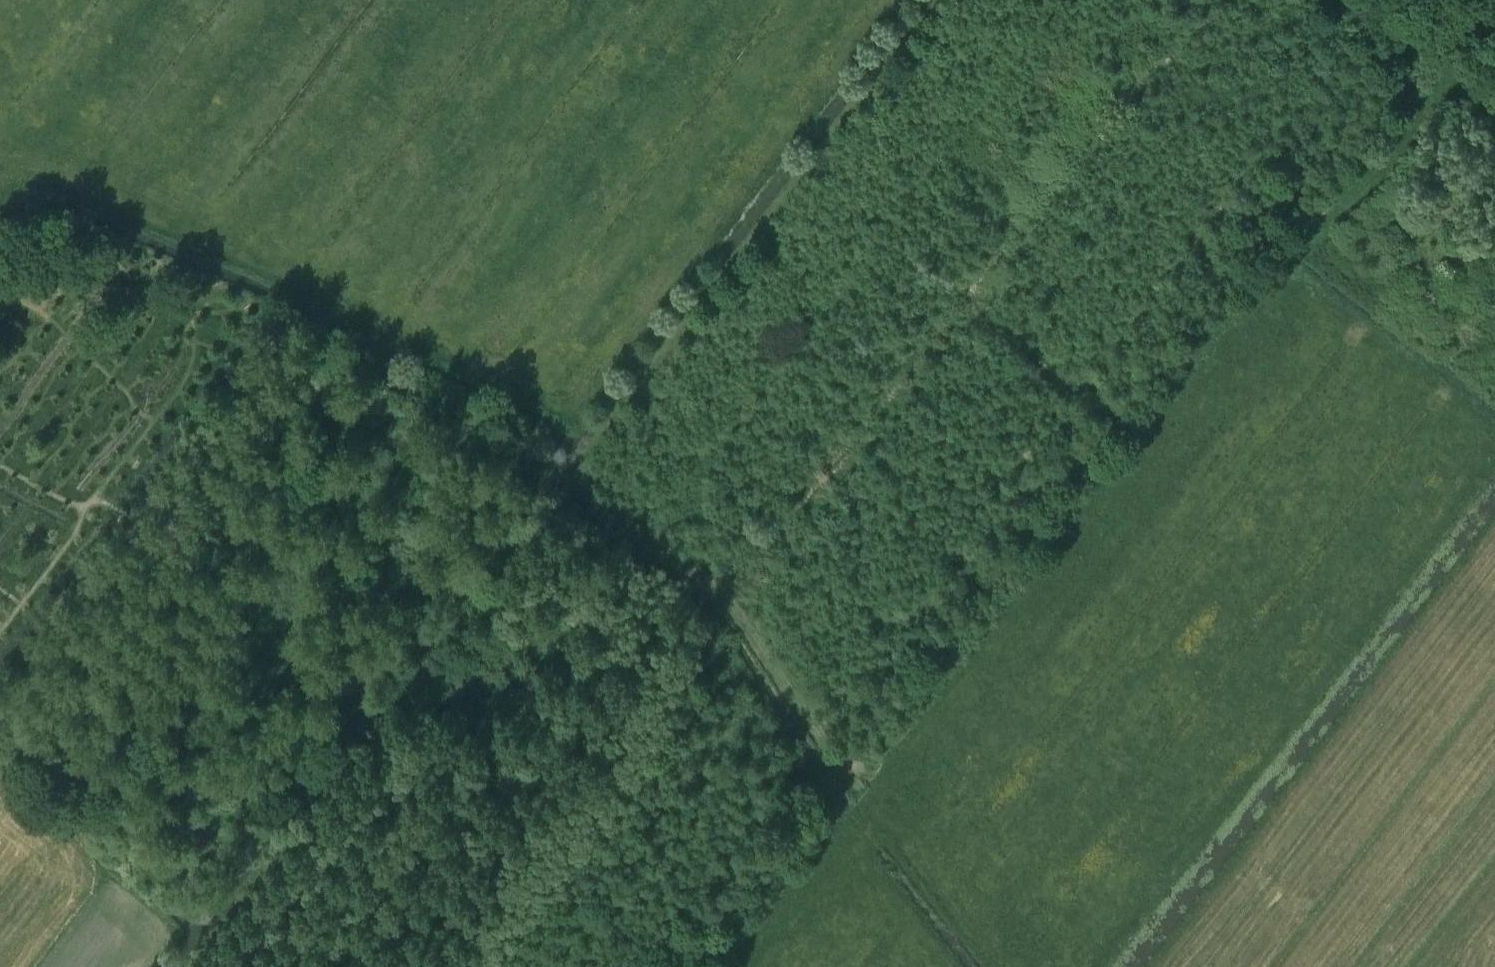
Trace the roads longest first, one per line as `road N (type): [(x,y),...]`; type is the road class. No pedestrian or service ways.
road 1 (track): [(191,966),(938,0)]
road 2 (track): [(2,302),(35,309),(154,419),(195,367),(192,310)]
road 3 (track): [(241,308),(197,313),(73,235),(17,250),(2,273),(0,303)]
road 4 (track): [(1371,0),(1494,91)]

